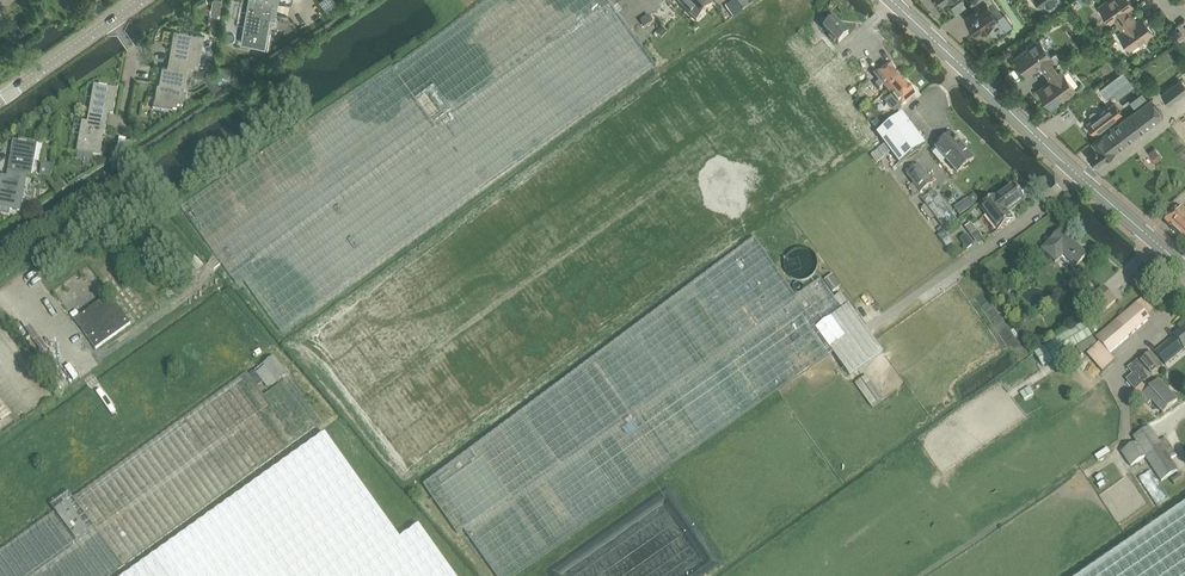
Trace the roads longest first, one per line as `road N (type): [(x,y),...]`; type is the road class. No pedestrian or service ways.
road 1 (tertiary): [(1184,272),(890,0)]
road 2 (residential): [(0,99),(142,0)]

